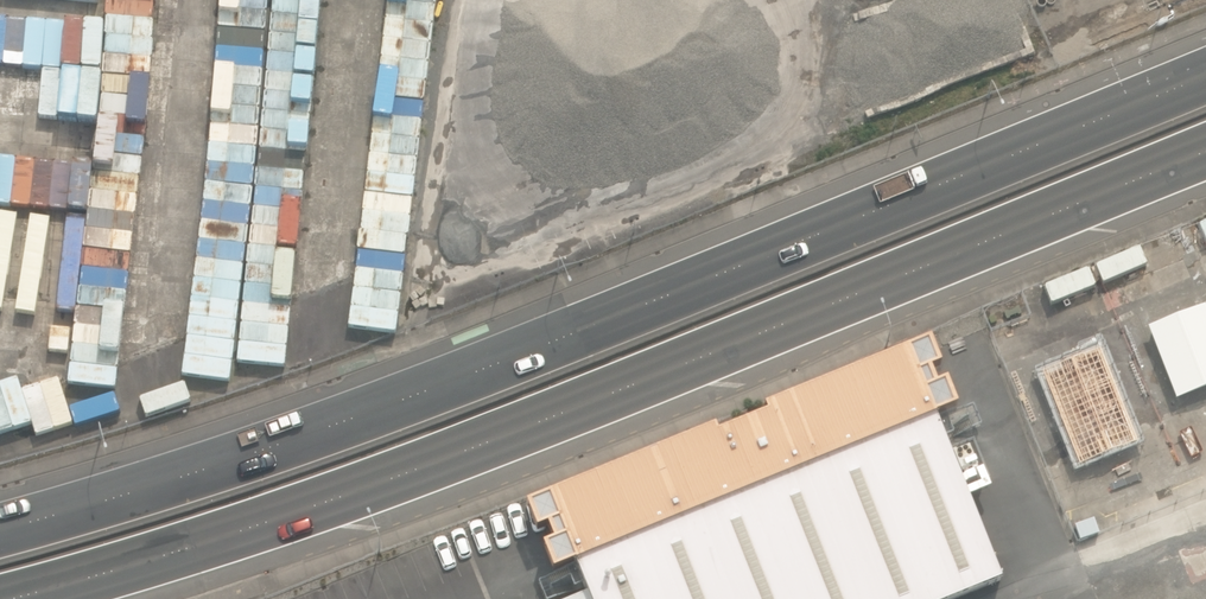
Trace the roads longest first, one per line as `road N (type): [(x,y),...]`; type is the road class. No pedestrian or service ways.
road 1 (trunk): [(0,529),(437,388),(1205,75)]
road 2 (trunk): [(1205,157),(488,443),(16,598)]

